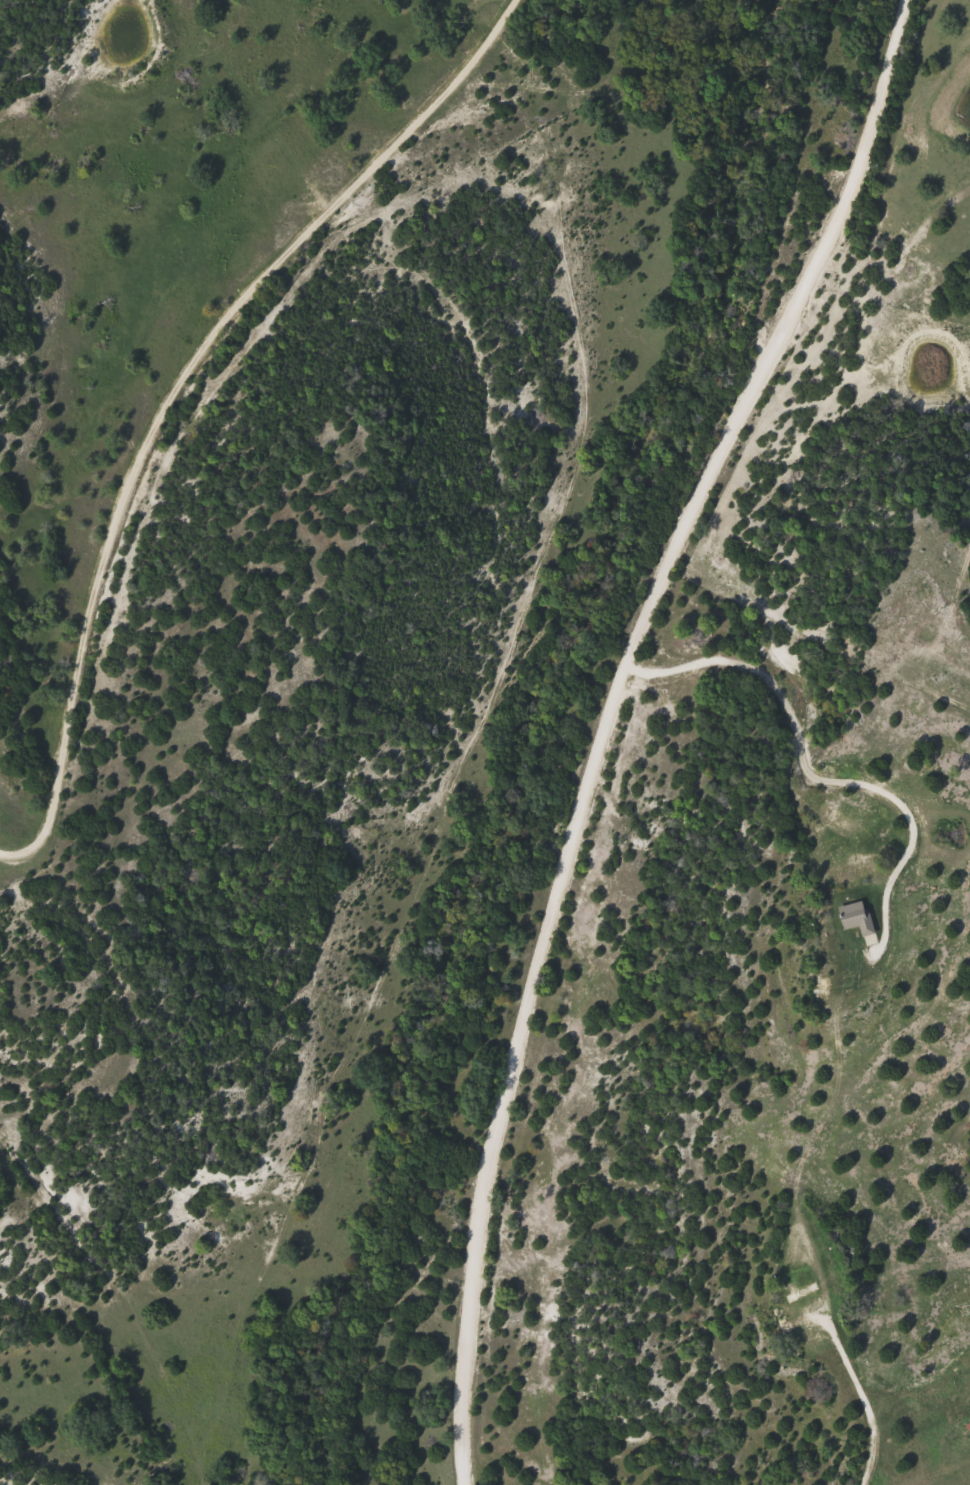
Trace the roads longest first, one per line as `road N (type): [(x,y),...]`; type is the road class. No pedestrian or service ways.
road 1 (residential): [(910,0),(847,207),(695,513),(594,783),(523,1042),(489,1215),(475,1338),(474,1484)]
road 2 (track): [(489,1215),(969,1118)]

